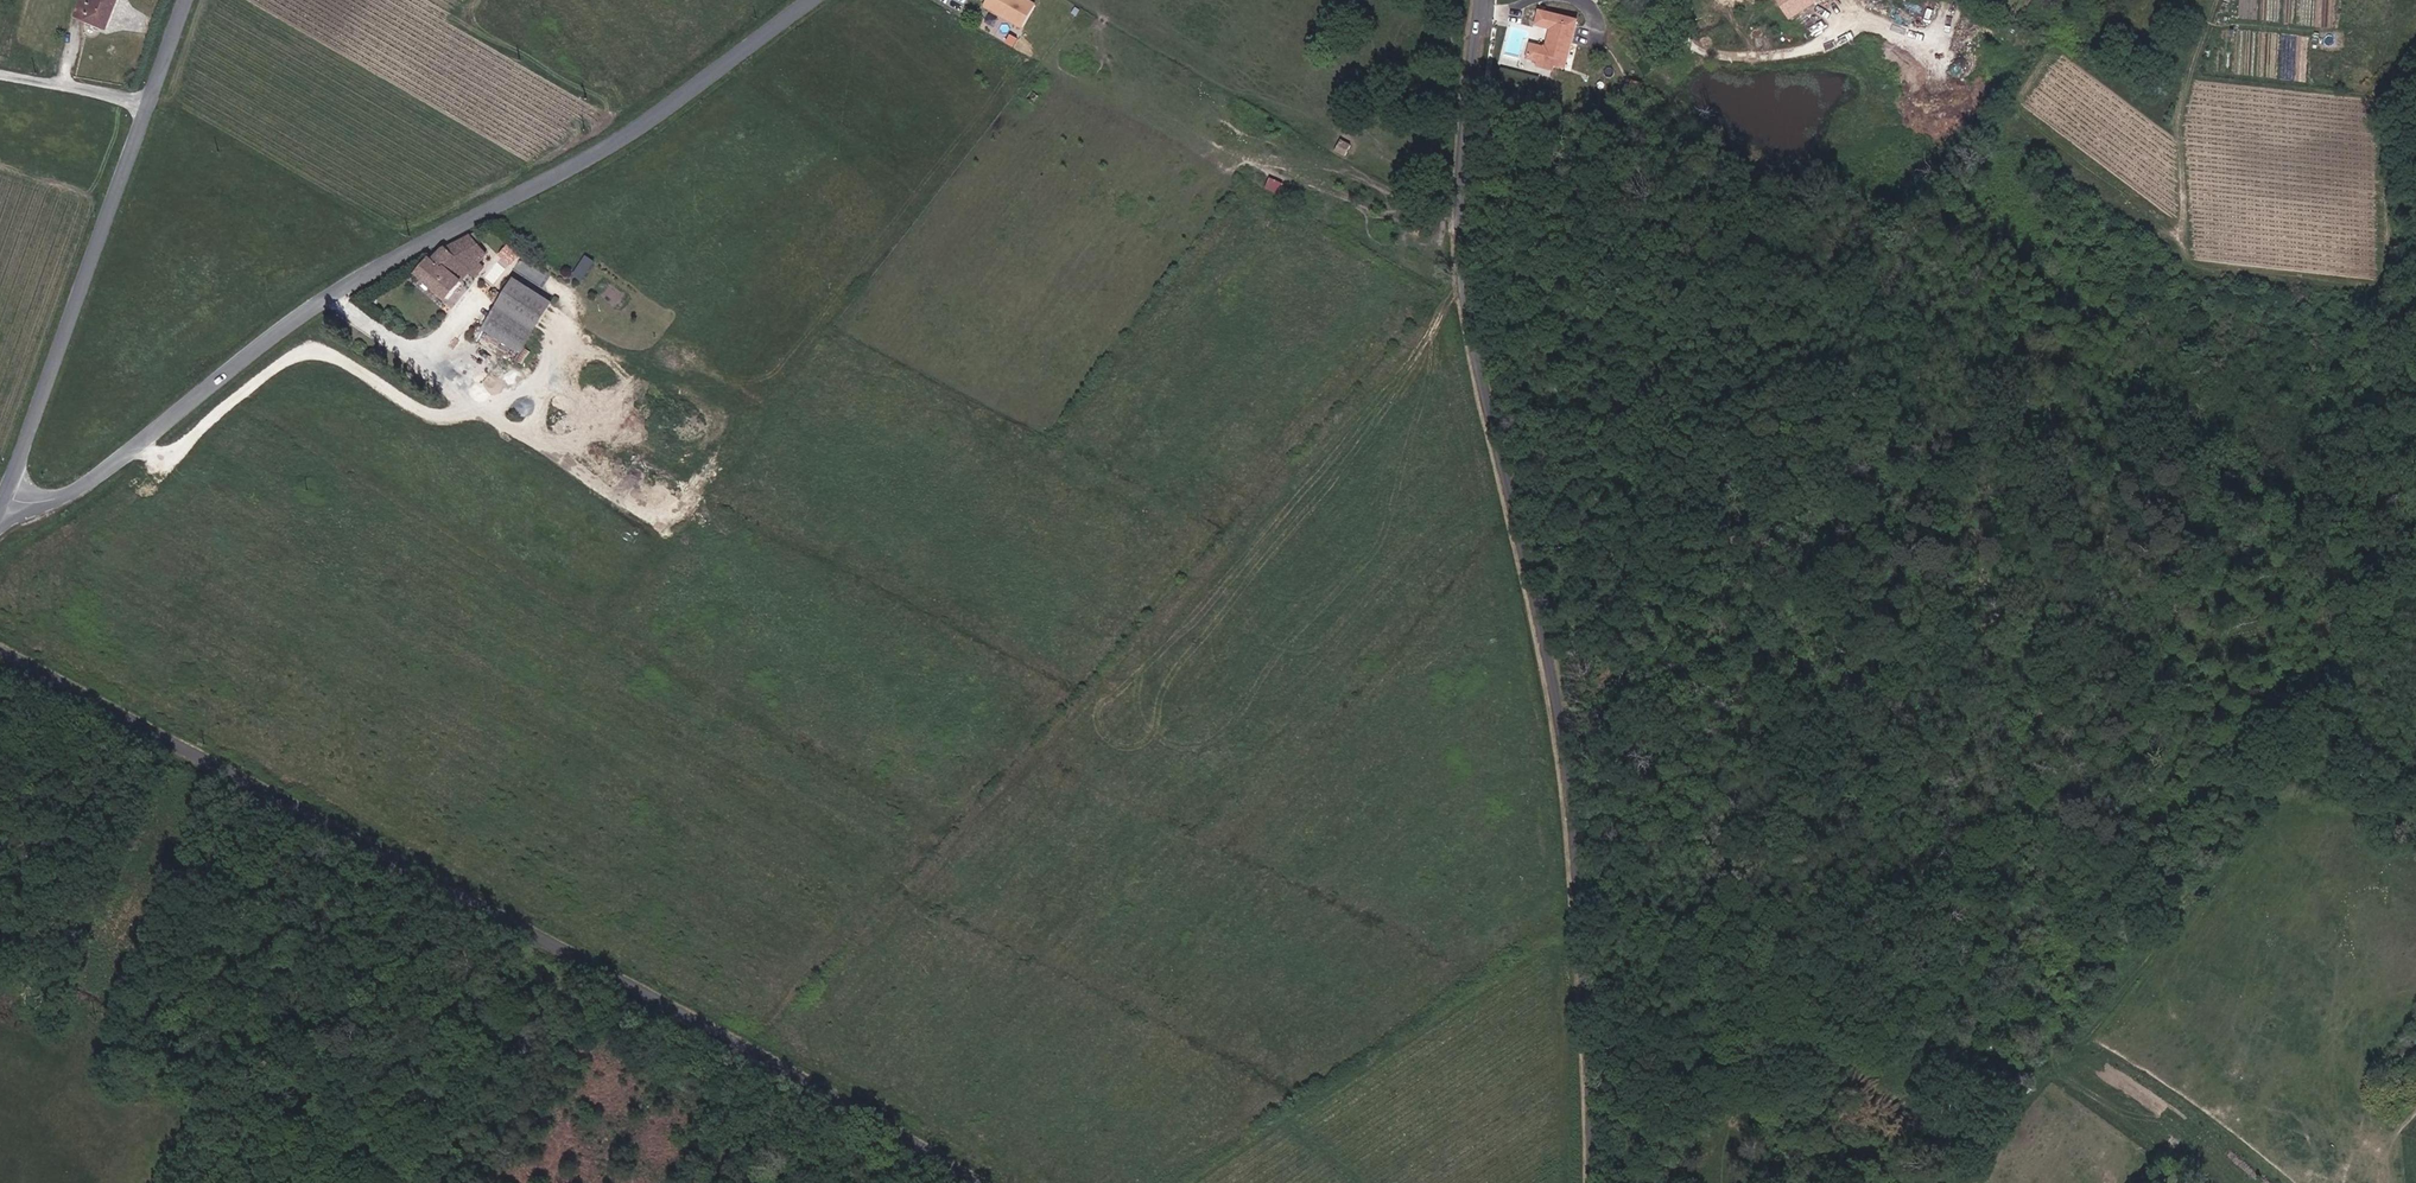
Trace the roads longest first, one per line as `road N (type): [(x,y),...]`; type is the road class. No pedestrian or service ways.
road 1 (unclassified): [(1479,0),(1458,211),(1466,292),(1561,709),(1582,934),(1592,1182)]
road 2 (unclassified): [(973,1182),(772,1062),(0,652)]
road 3 (tertiary): [(0,507),(58,503),(312,305),(469,214),(611,150),(819,0)]
road 4 (tertiary): [(148,104),(0,500)]
road 5 (track): [(2219,0),(2179,131),(2186,223)]
road 6 (unclassified): [(148,104),(0,74)]

